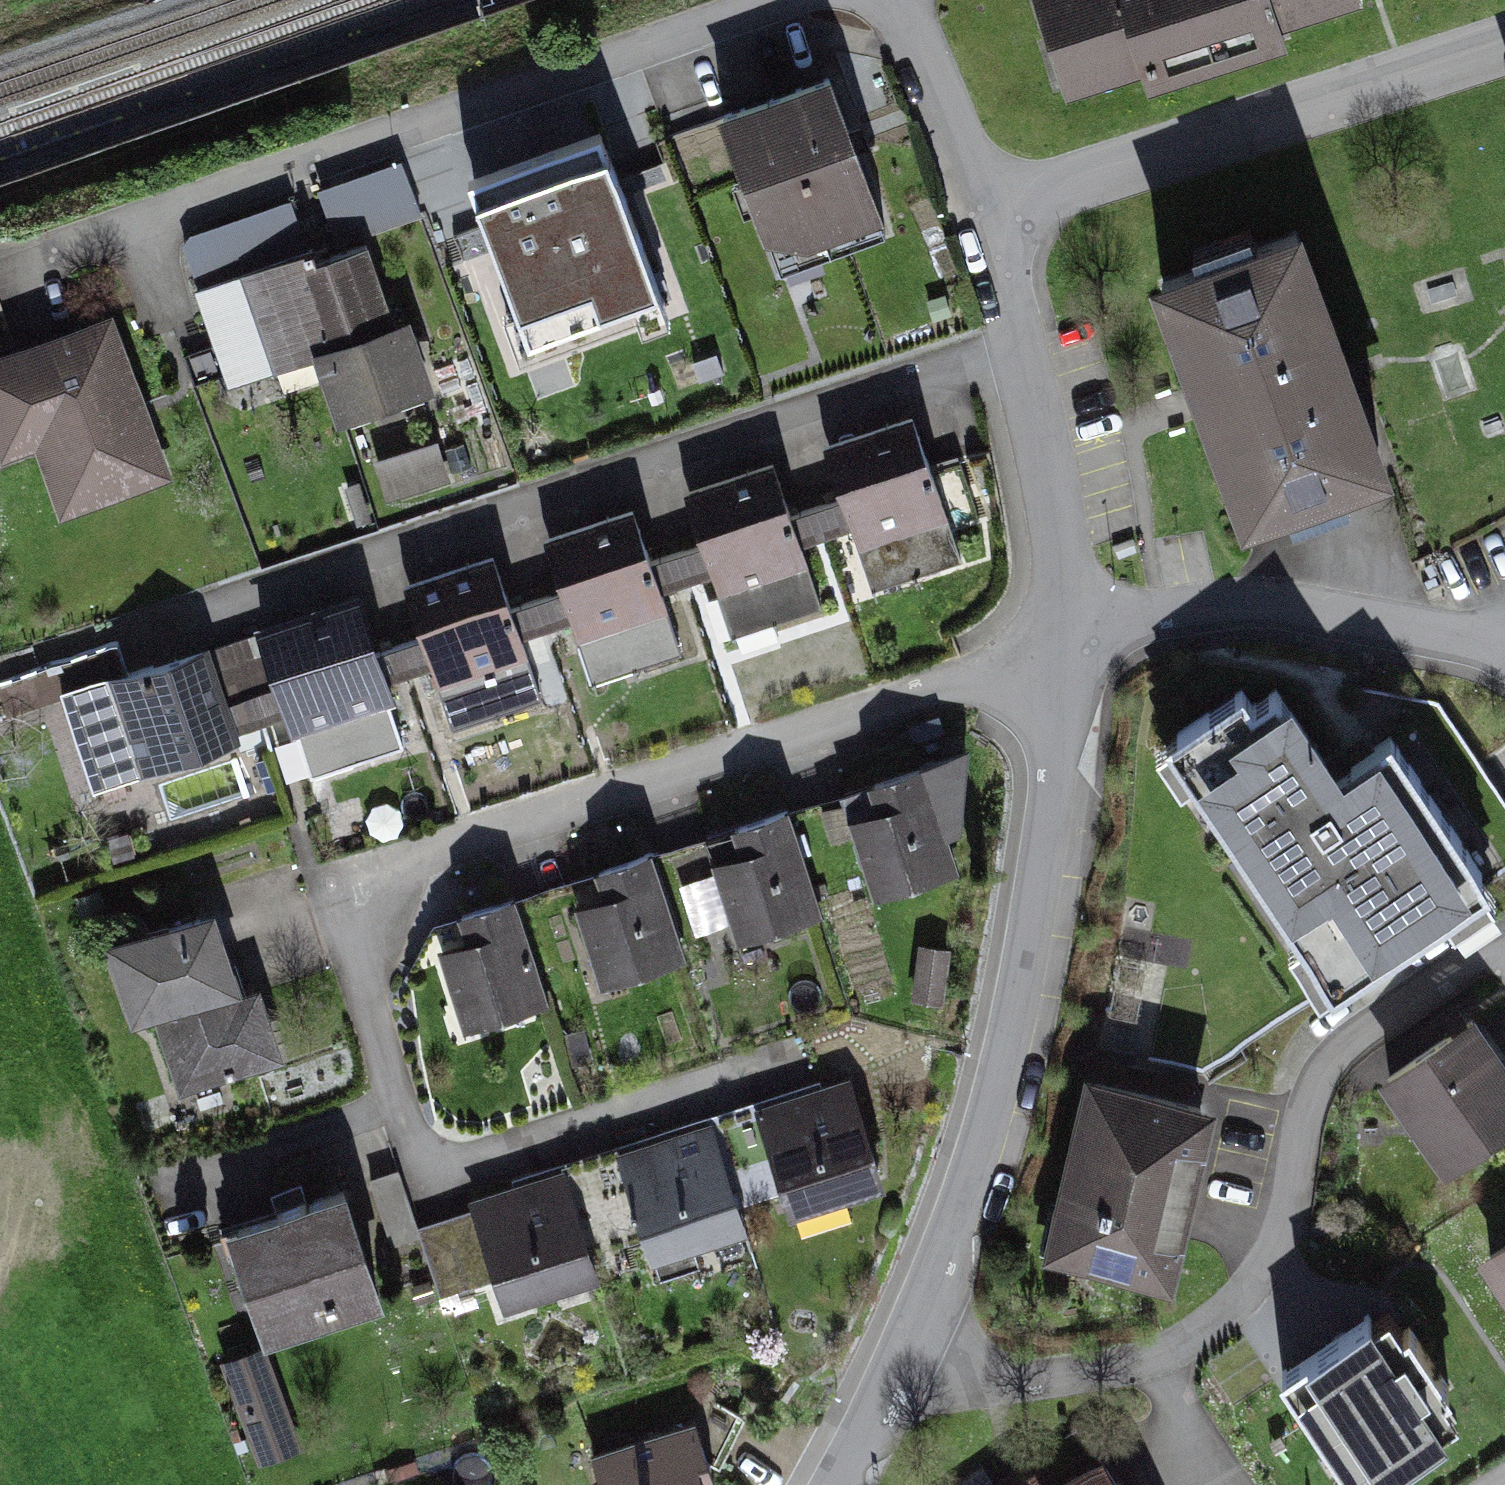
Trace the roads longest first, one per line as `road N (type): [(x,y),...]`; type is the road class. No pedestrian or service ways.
road 1 (residential): [(1064,637),(384,871),(350,907),(353,946),(409,1142),(431,1171),(461,1172),(797,1059)]
road 2 (residential): [(1022,346),(147,630)]
road 3 (residential): [(905,1358),(998,1381),(1095,1372),(1184,1343),(1235,1304),(1269,1233),(1305,1073),(1368,1006),(1475,944),(1504,943)]
road 4 (residential): [(778,0),(15,260)]
road 5 (residential): [(905,1358),(1012,1031),(1050,800),(1064,637)]
road 6 (residential): [(983,206),(1504,39)]
road 7 (residential): [(1504,656),(1266,603),(1220,605),(1064,637)]
road 8 (residential): [(1064,637),(1052,492),(1022,346)]
road 9 (residential): [(983,206),(901,4)]
road 10 (residential): [(1022,346),(983,206)]
road 11 (residential): [(843,1484),(905,1358)]

